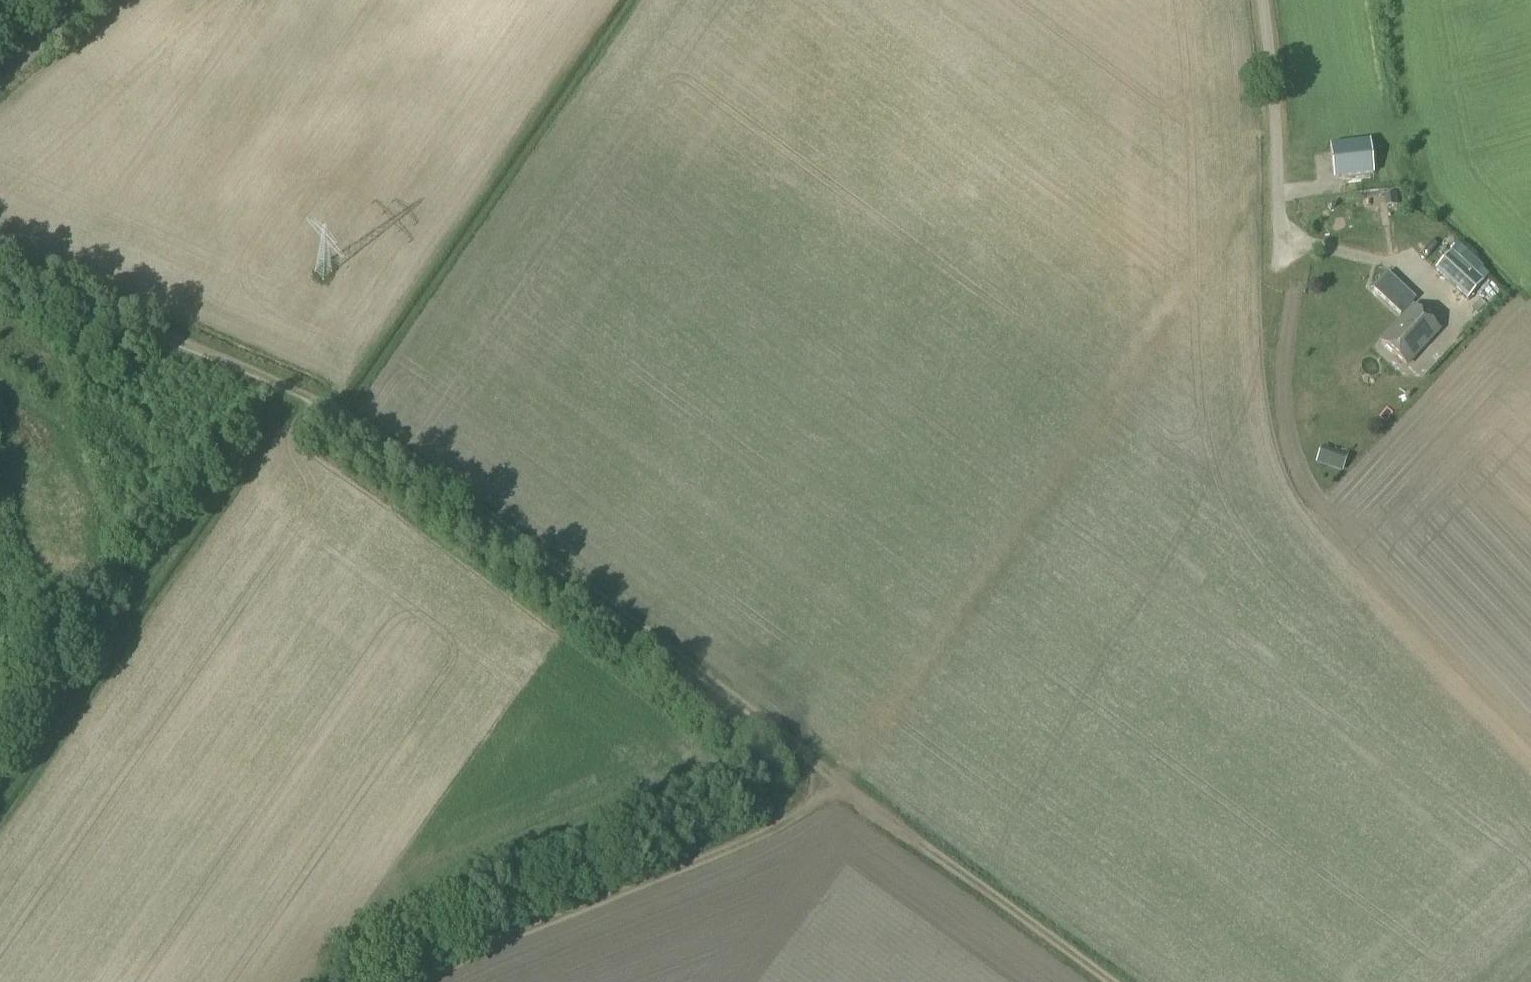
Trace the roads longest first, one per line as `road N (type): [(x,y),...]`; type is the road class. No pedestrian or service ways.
road 1 (track): [(856,780),(337,409),(0,263)]
road 2 (track): [(856,780),(1268,173)]
road 3 (track): [(402,981),(819,804),(856,780)]
road 4 (track): [(1124,981),(856,780)]
road 5 (unclassified): [(1266,258),(1269,125),(1253,0)]

